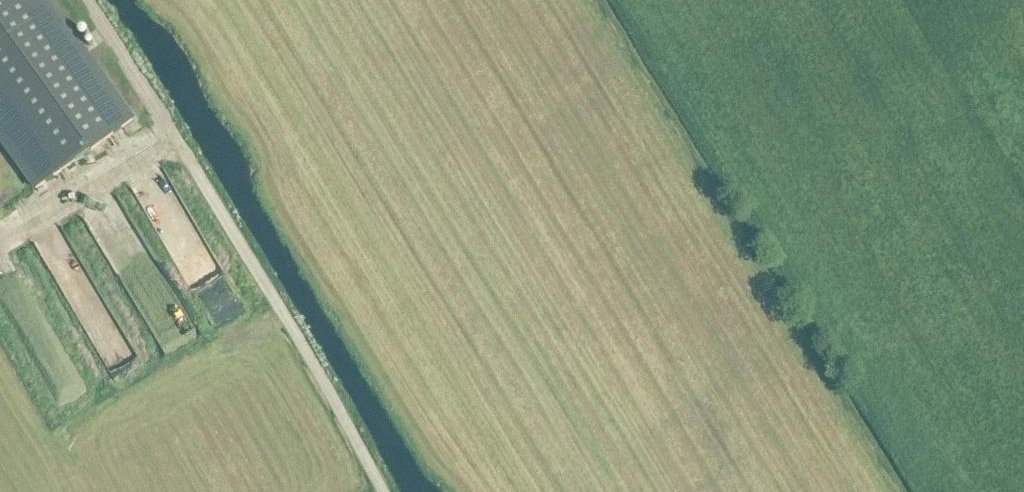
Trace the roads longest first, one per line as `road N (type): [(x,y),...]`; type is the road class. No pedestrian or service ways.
road 1 (track): [(84,0),(385,491)]

